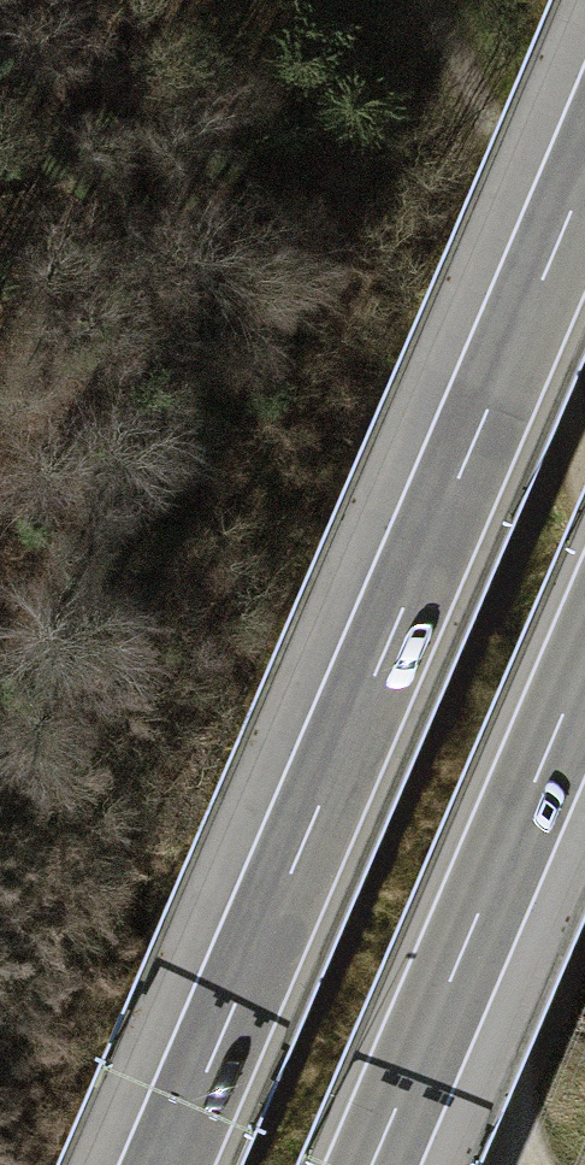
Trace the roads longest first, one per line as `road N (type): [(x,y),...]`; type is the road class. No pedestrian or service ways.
road 1 (motorway): [(584,176),(167,1164)]
road 2 (motorway): [(375,1164),(584,668)]
road 3 (track): [(443,0),(487,107),(584,475)]
road 4 (track): [(584,822),(491,1146)]

